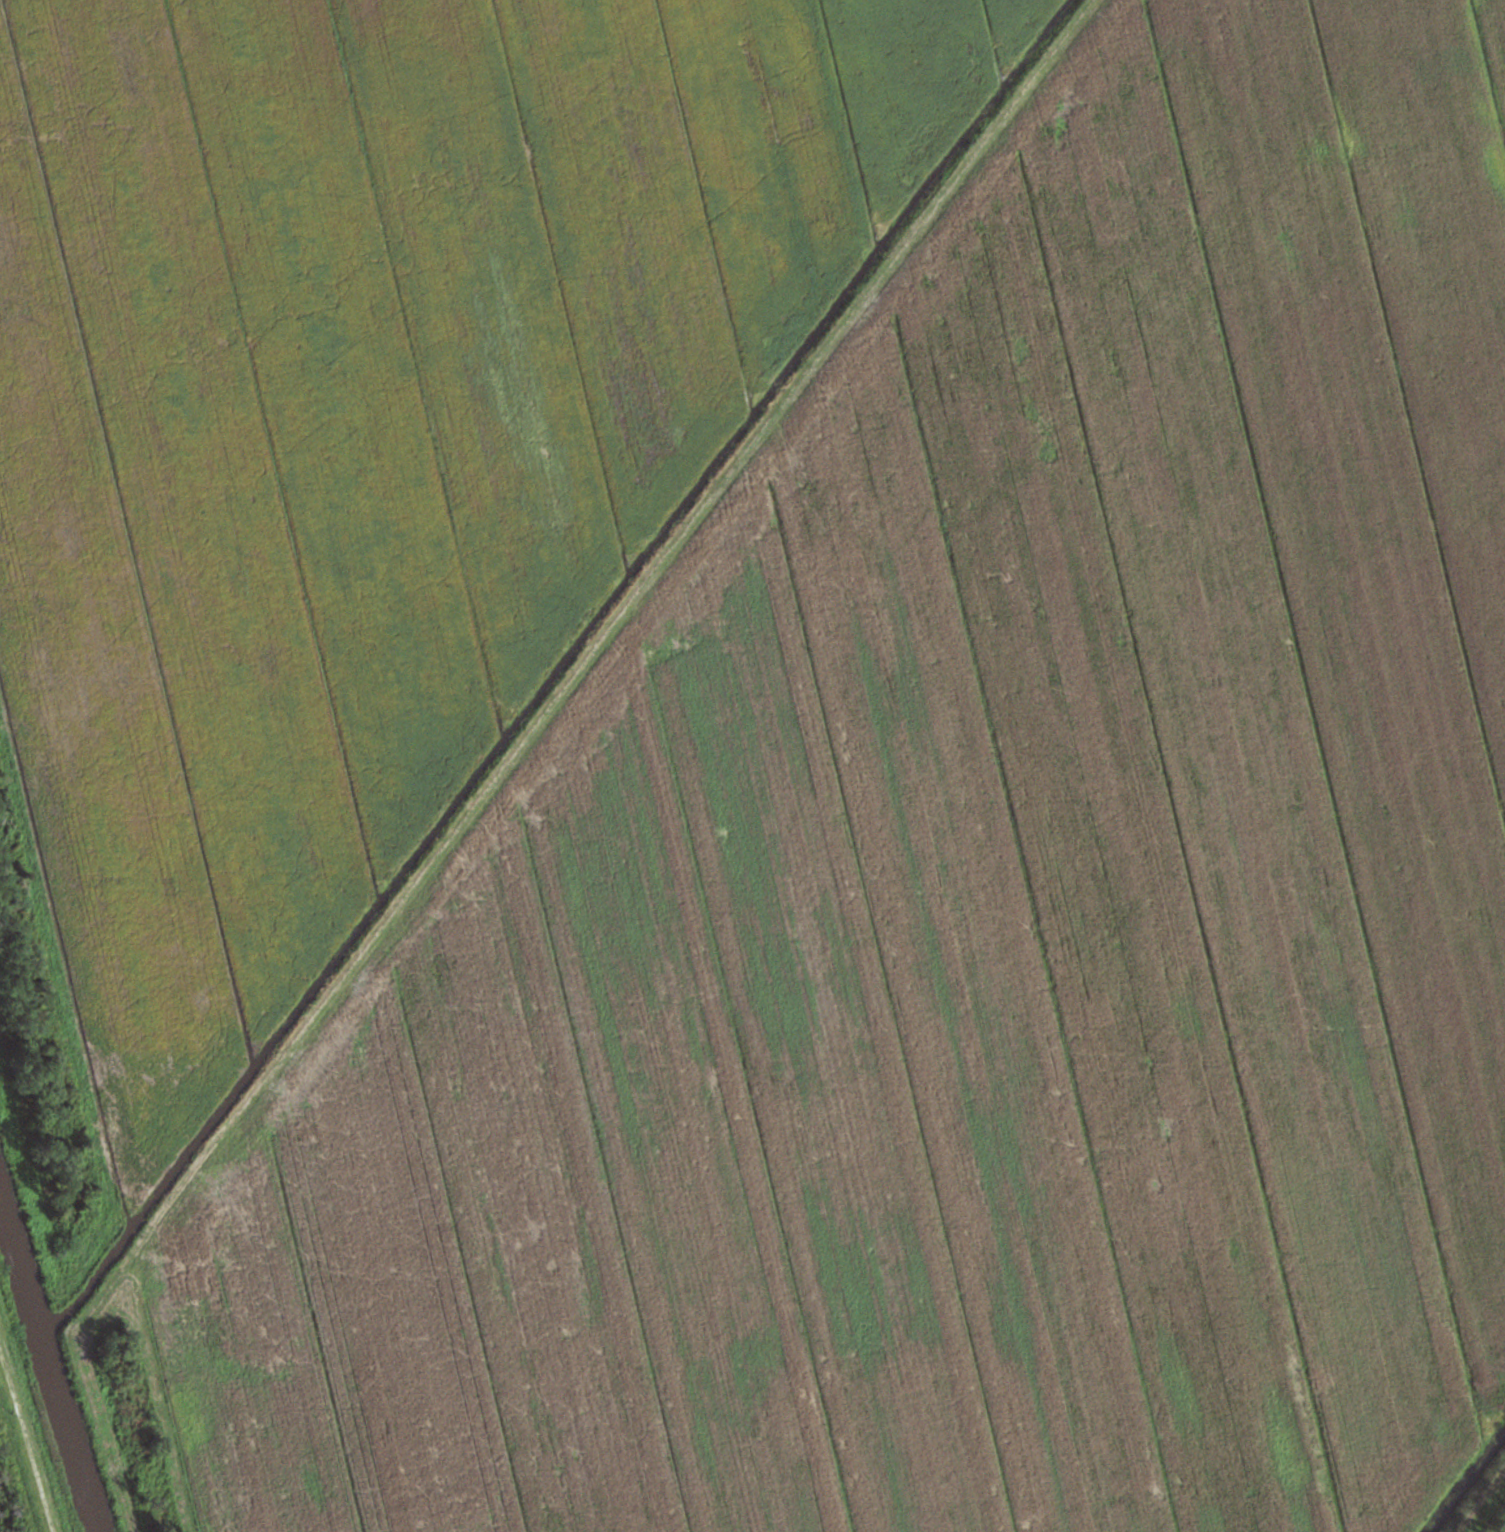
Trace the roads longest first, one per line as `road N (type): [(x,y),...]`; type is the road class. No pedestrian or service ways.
road 1 (track): [(1094,0),(164,1209)]
road 2 (residential): [(53,1531),(0,1339)]

